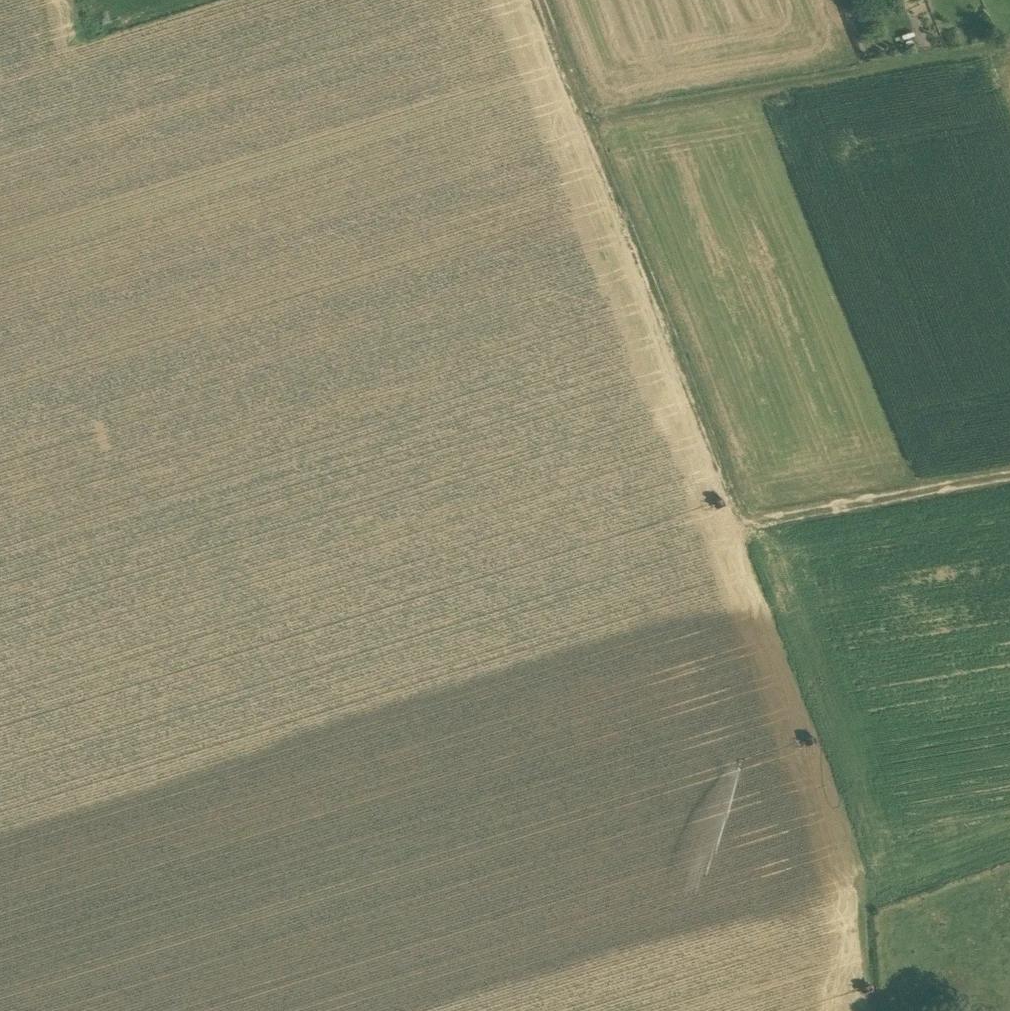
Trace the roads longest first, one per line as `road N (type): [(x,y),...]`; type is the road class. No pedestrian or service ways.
road 1 (track): [(588,123),(749,514),(1009,472)]
road 2 (track): [(1009,52),(588,123)]
road 3 (track): [(588,123),(539,0)]

